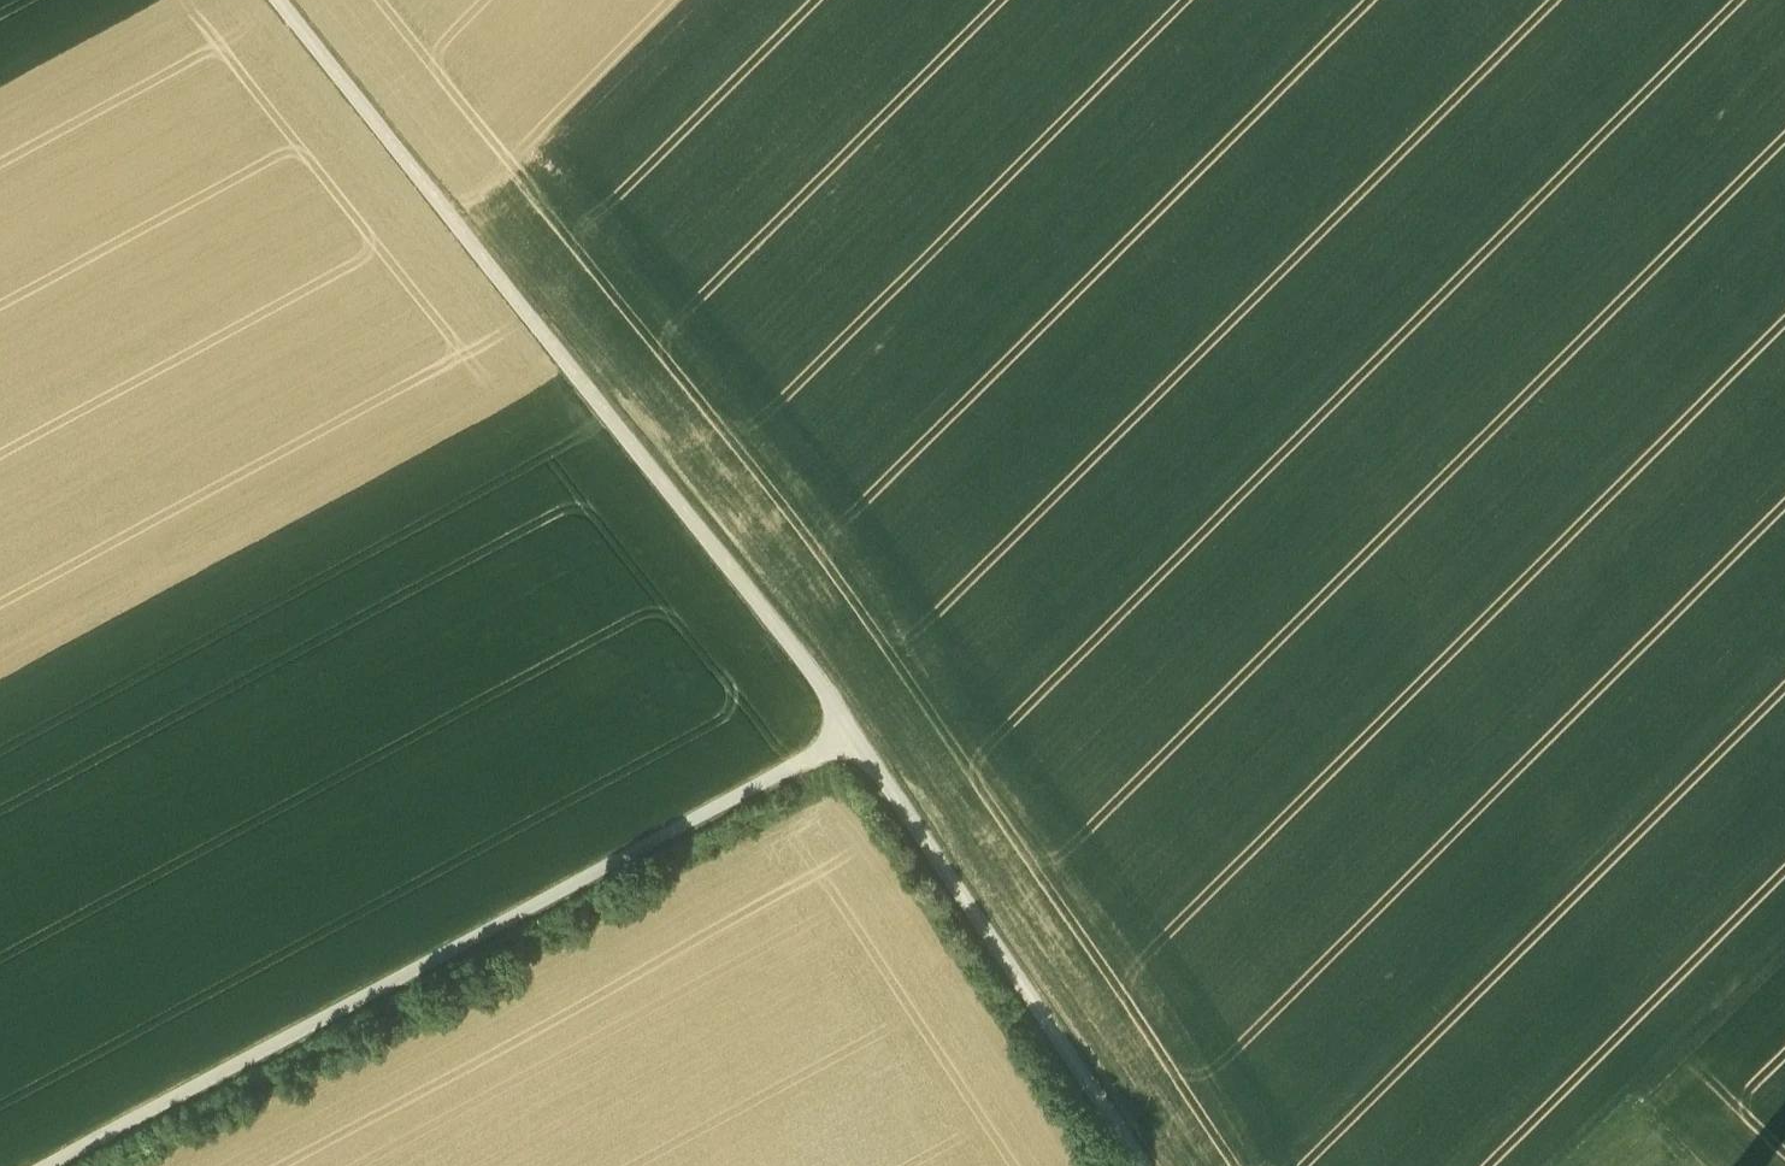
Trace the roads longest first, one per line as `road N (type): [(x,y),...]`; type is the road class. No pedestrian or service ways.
road 1 (track): [(299,0),(518,270),(861,734)]
road 2 (track): [(45,1165),(861,734)]
road 3 (track): [(861,734),(1150,1165)]

